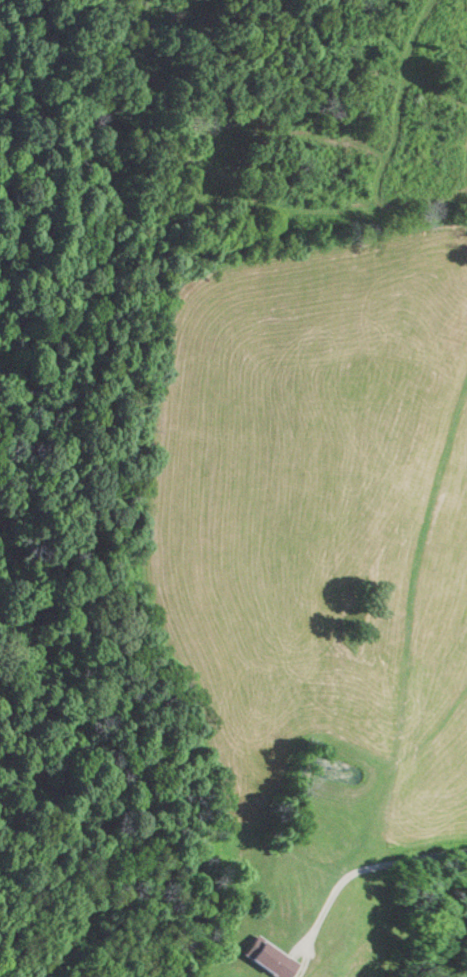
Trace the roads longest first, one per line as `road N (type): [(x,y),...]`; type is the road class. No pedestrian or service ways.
road 1 (residential): [(466,852),(349,880),(307,948)]

